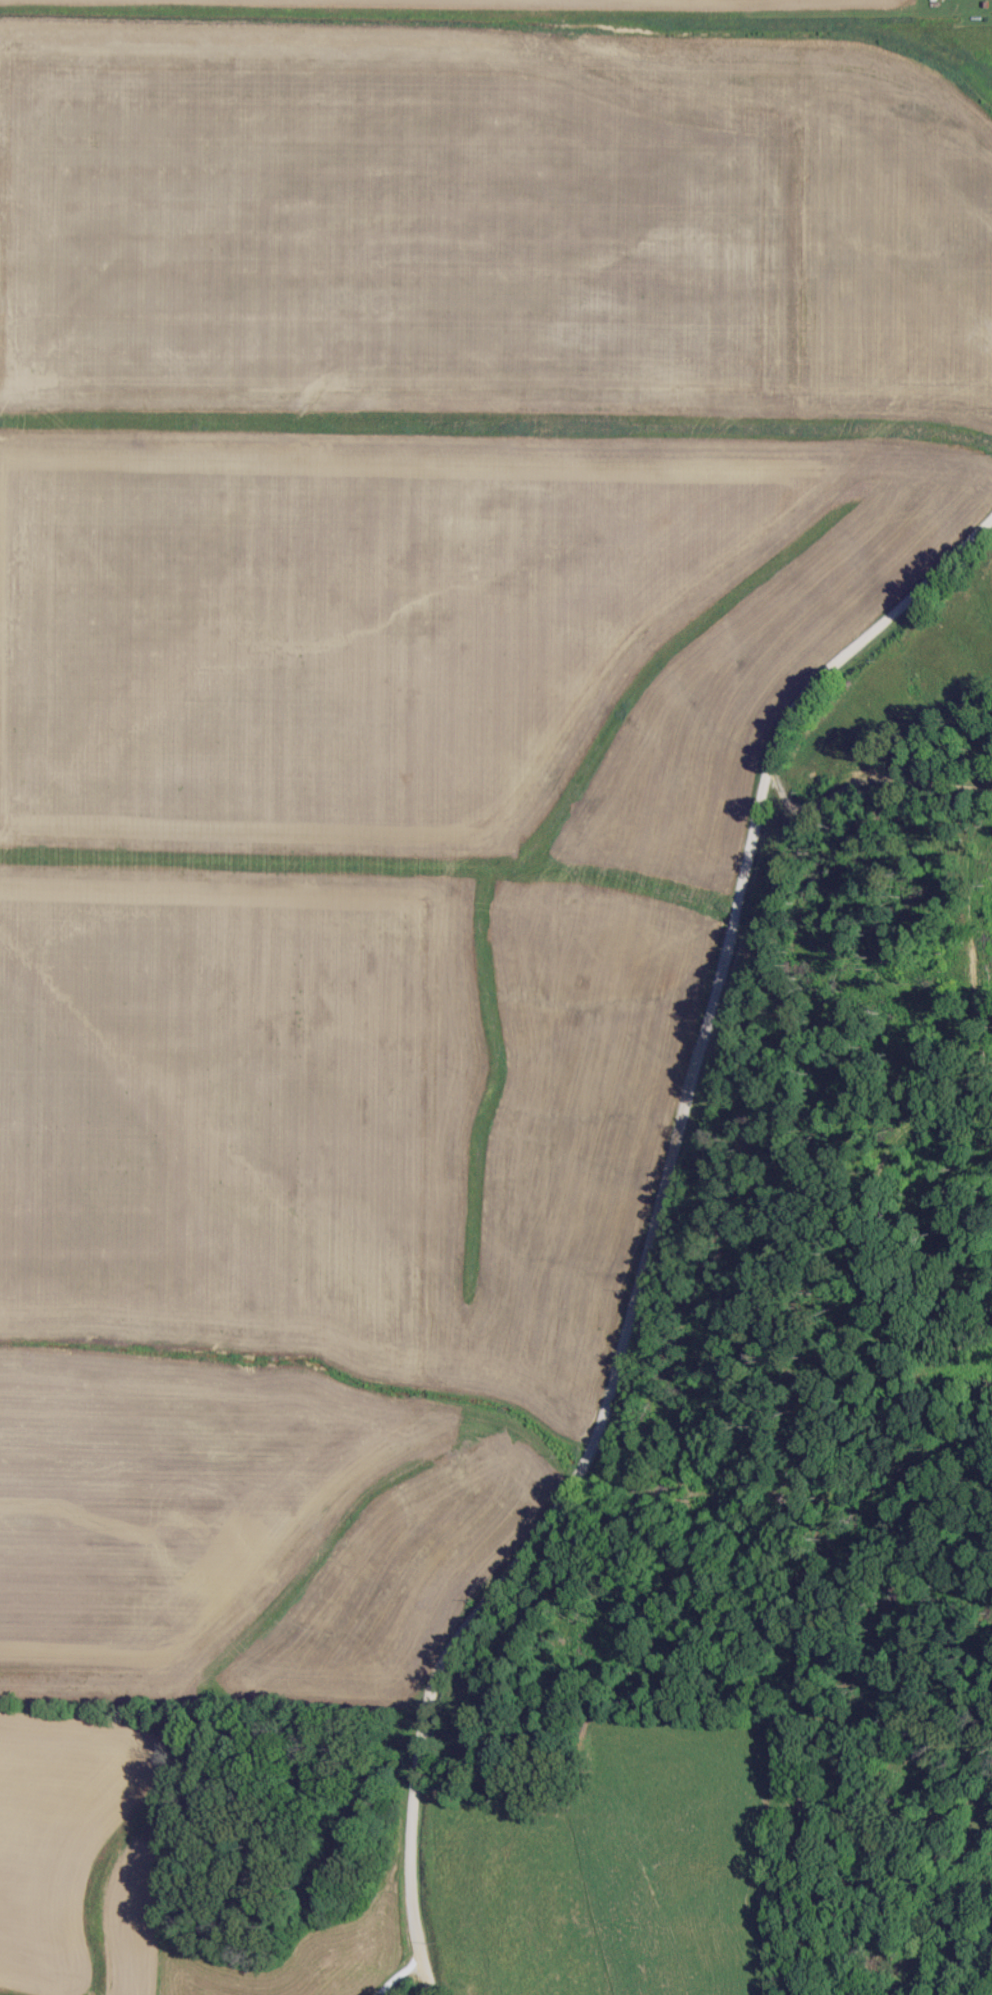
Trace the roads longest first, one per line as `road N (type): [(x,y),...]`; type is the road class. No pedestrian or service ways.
road 1 (residential): [(426,1994),(408,1872),(420,1713),(447,1648),(554,1510),(598,1432),(782,727),(991,513)]

